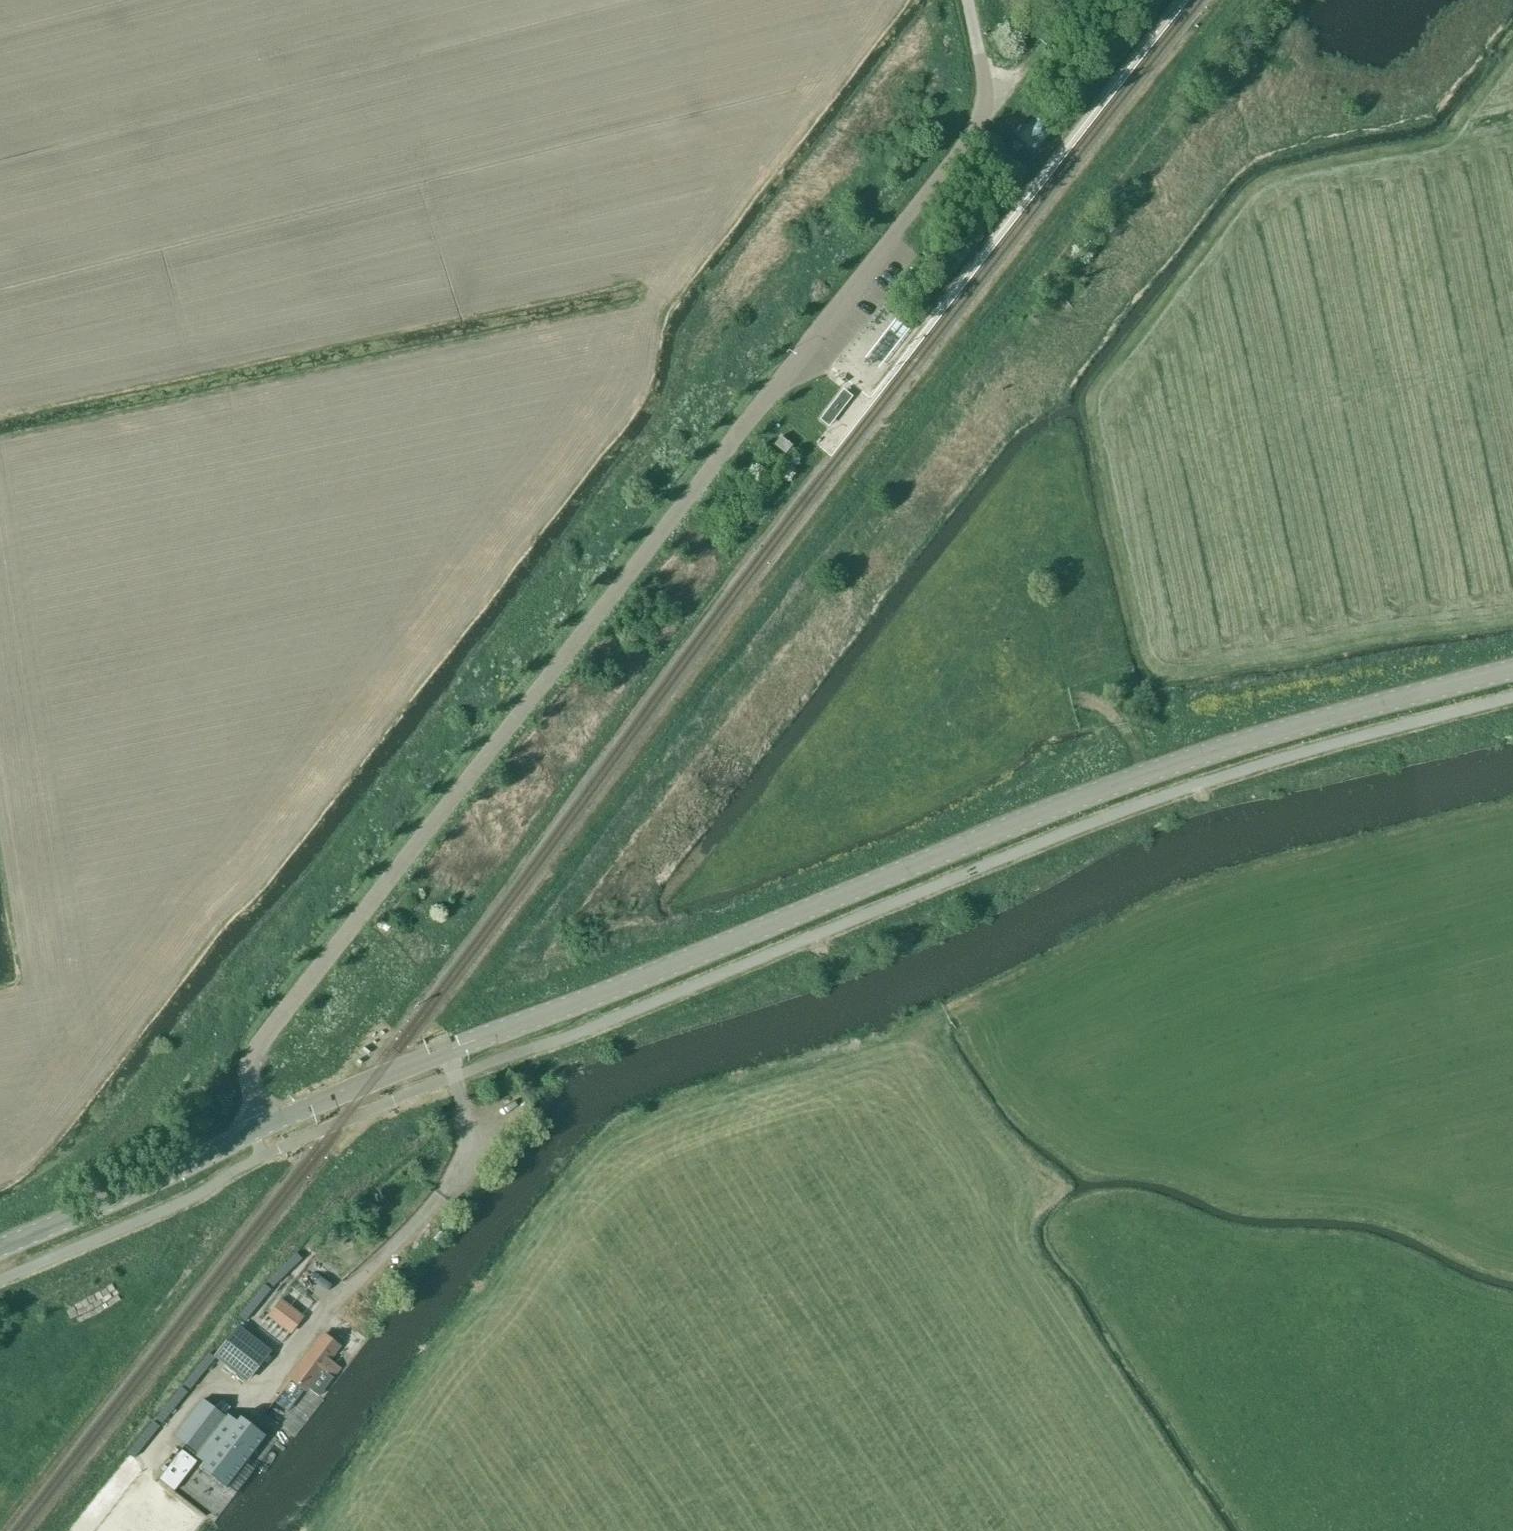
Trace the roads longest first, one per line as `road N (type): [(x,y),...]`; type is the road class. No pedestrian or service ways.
road 1 (unclassified): [(258,1130),(249,1071),(258,1043),(967,141),(983,98),(967,0)]
road 2 (tertiary): [(258,1130),(1041,811),(1303,723),(1512,669)]
road 3 (tertiary): [(0,1248),(258,1130)]

